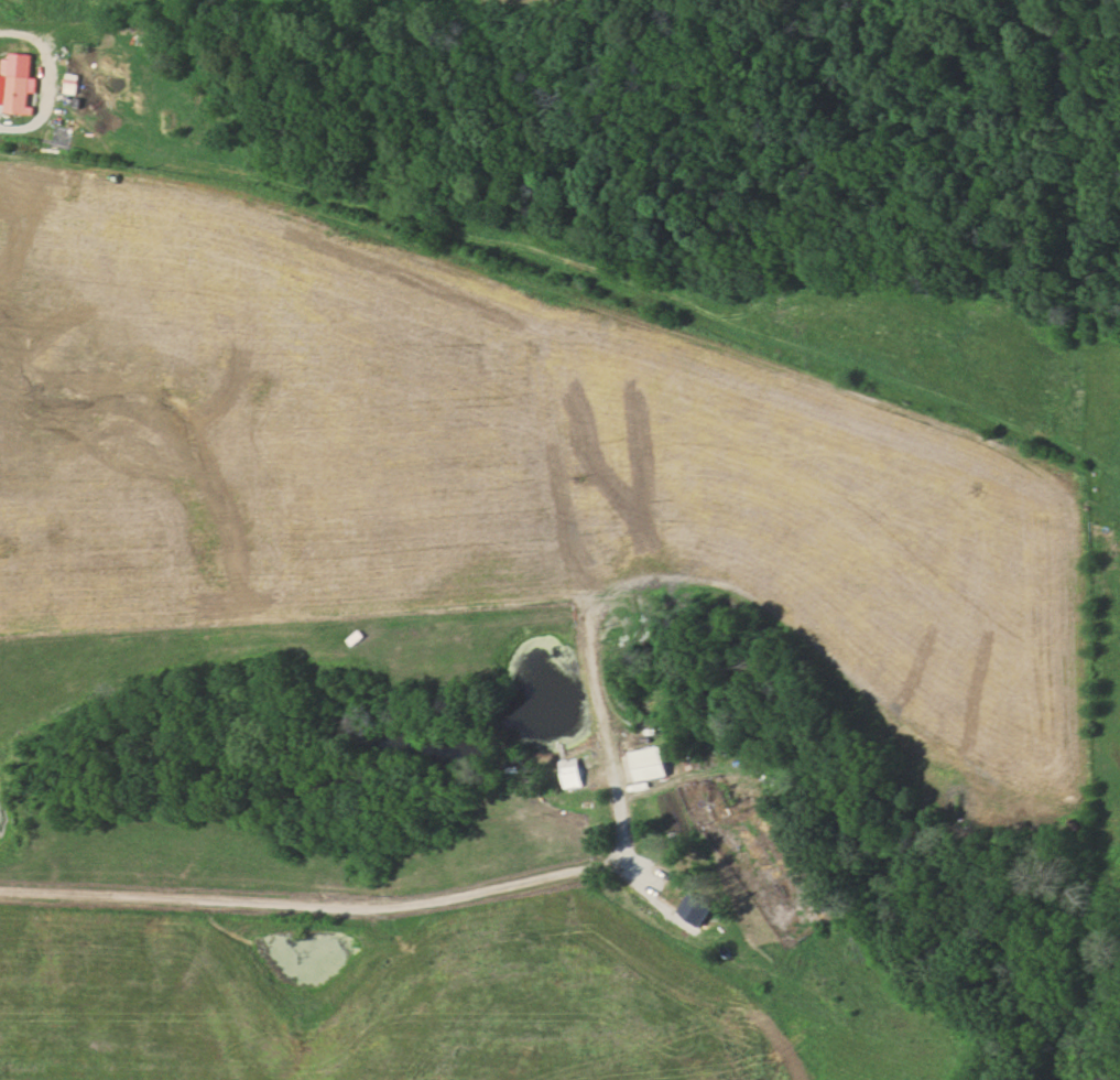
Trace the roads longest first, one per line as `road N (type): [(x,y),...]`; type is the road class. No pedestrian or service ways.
road 1 (residential): [(550,336),(540,375),(623,820),(619,860)]

